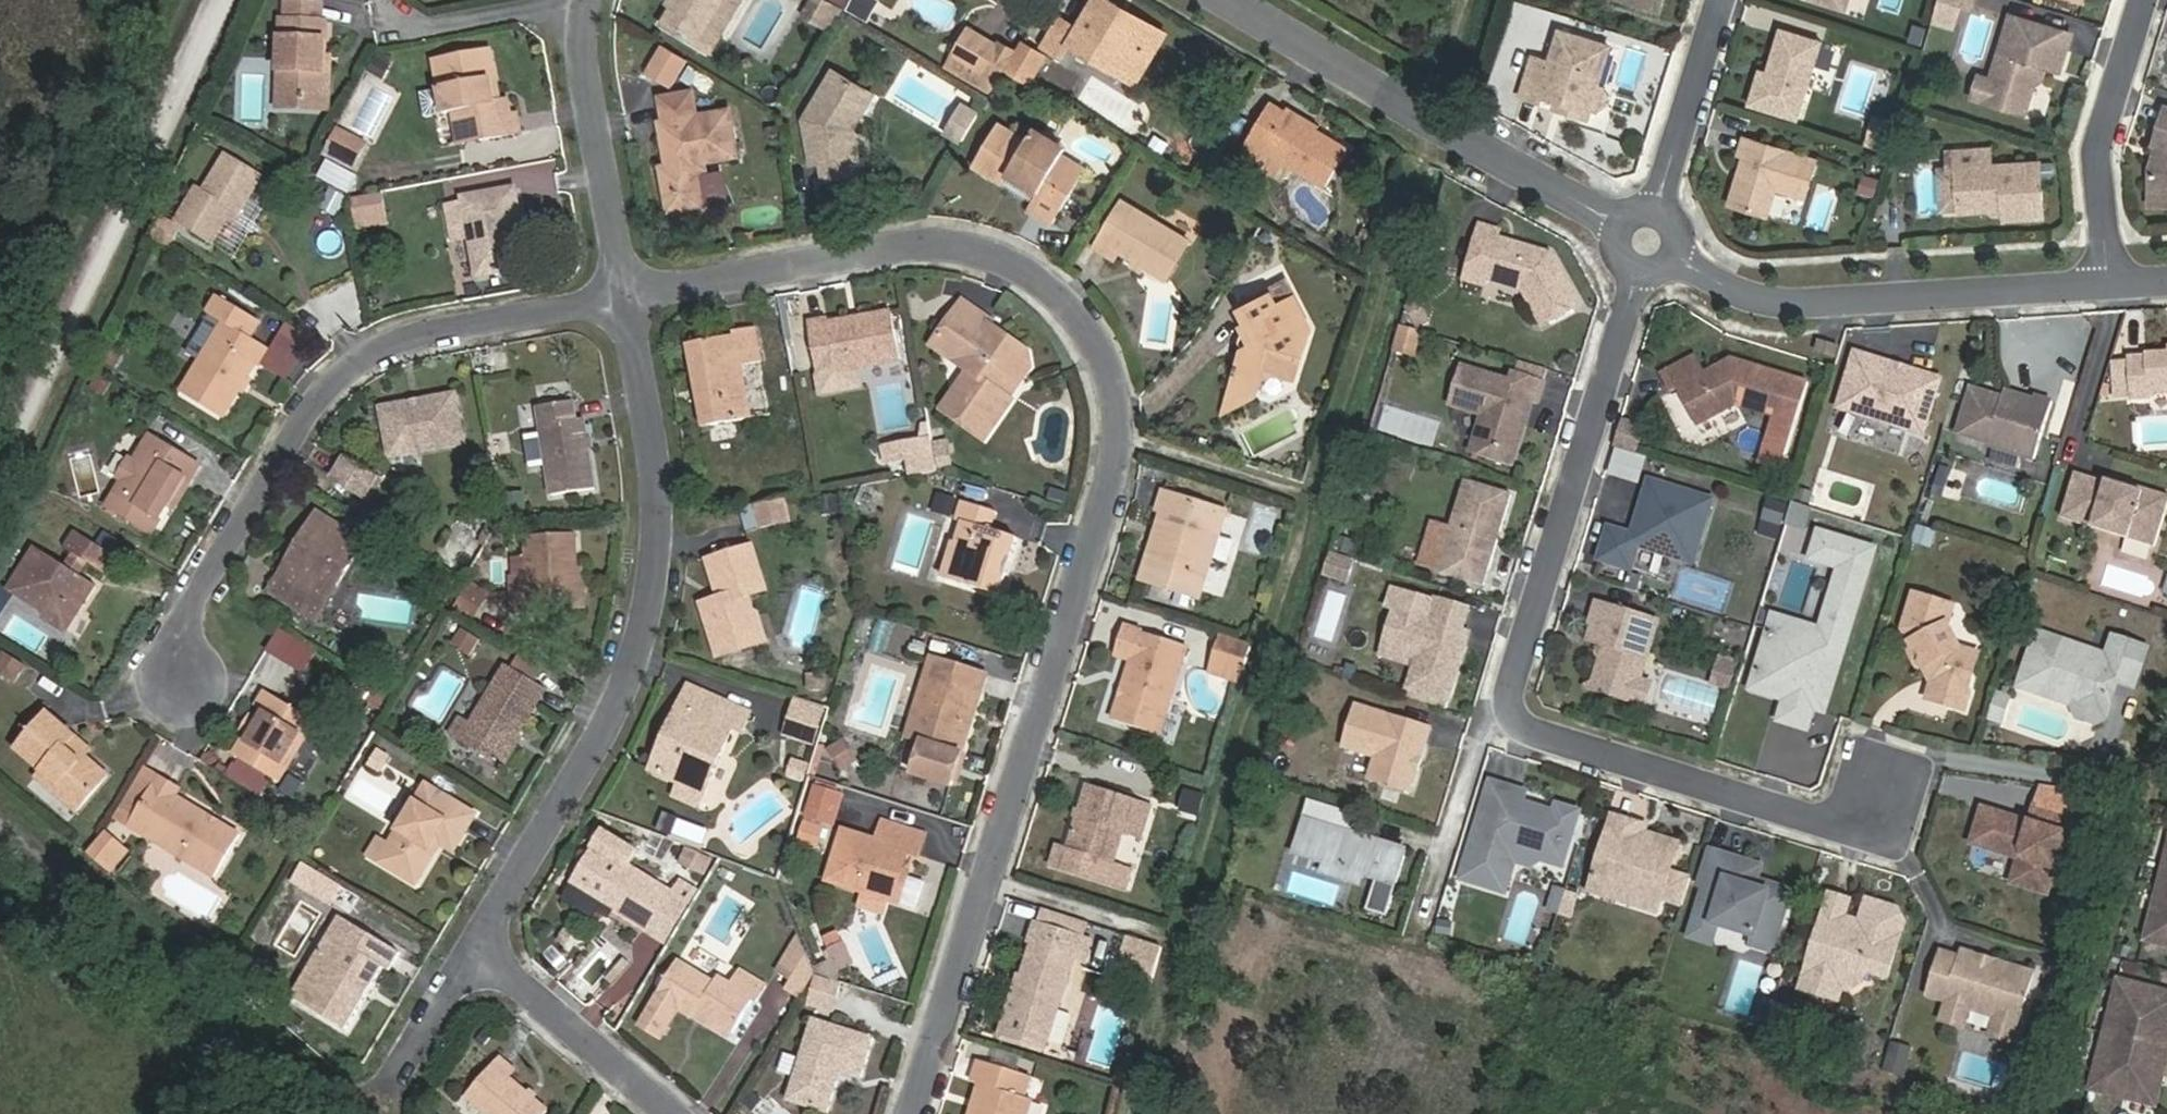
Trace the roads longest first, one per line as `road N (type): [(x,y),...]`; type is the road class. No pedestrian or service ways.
road 1 (residential): [(627,309),(913,254),(987,257),(1048,282),(1094,343),(1112,418),(1109,488),(905,1113)]
road 2 (residential): [(1649,244),(1501,716),(1865,840),(1887,771)]
road 3 (residential): [(627,309),(663,536),(641,683),(473,951)]
road 4 (residential): [(194,684),(185,624),(330,381),(402,347),(627,309)]
road 5 (track): [(0,474),(219,0)]
road 6 (residential): [(1649,244),(1757,305),(1820,311),(2110,293)]
road 7 (residential): [(1240,0),(1649,244)]
road 8 (residential): [(593,0),(595,102),(627,309)]
road 9 (residential): [(2144,0),(2097,162),(2110,293)]
road 10 (residential): [(1649,244),(1724,0)]
road 11 (residential): [(670,1113),(473,951)]

